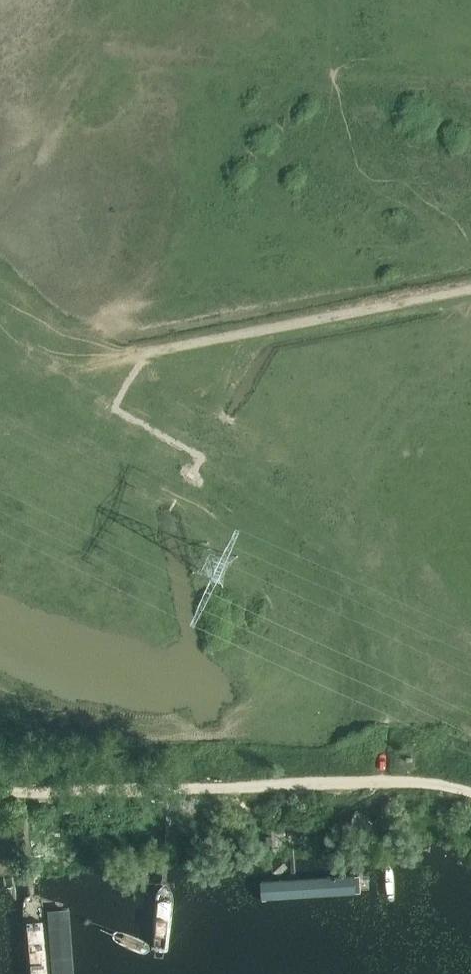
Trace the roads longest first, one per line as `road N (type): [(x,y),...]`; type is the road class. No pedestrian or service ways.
road 1 (track): [(0,790),(388,780)]

